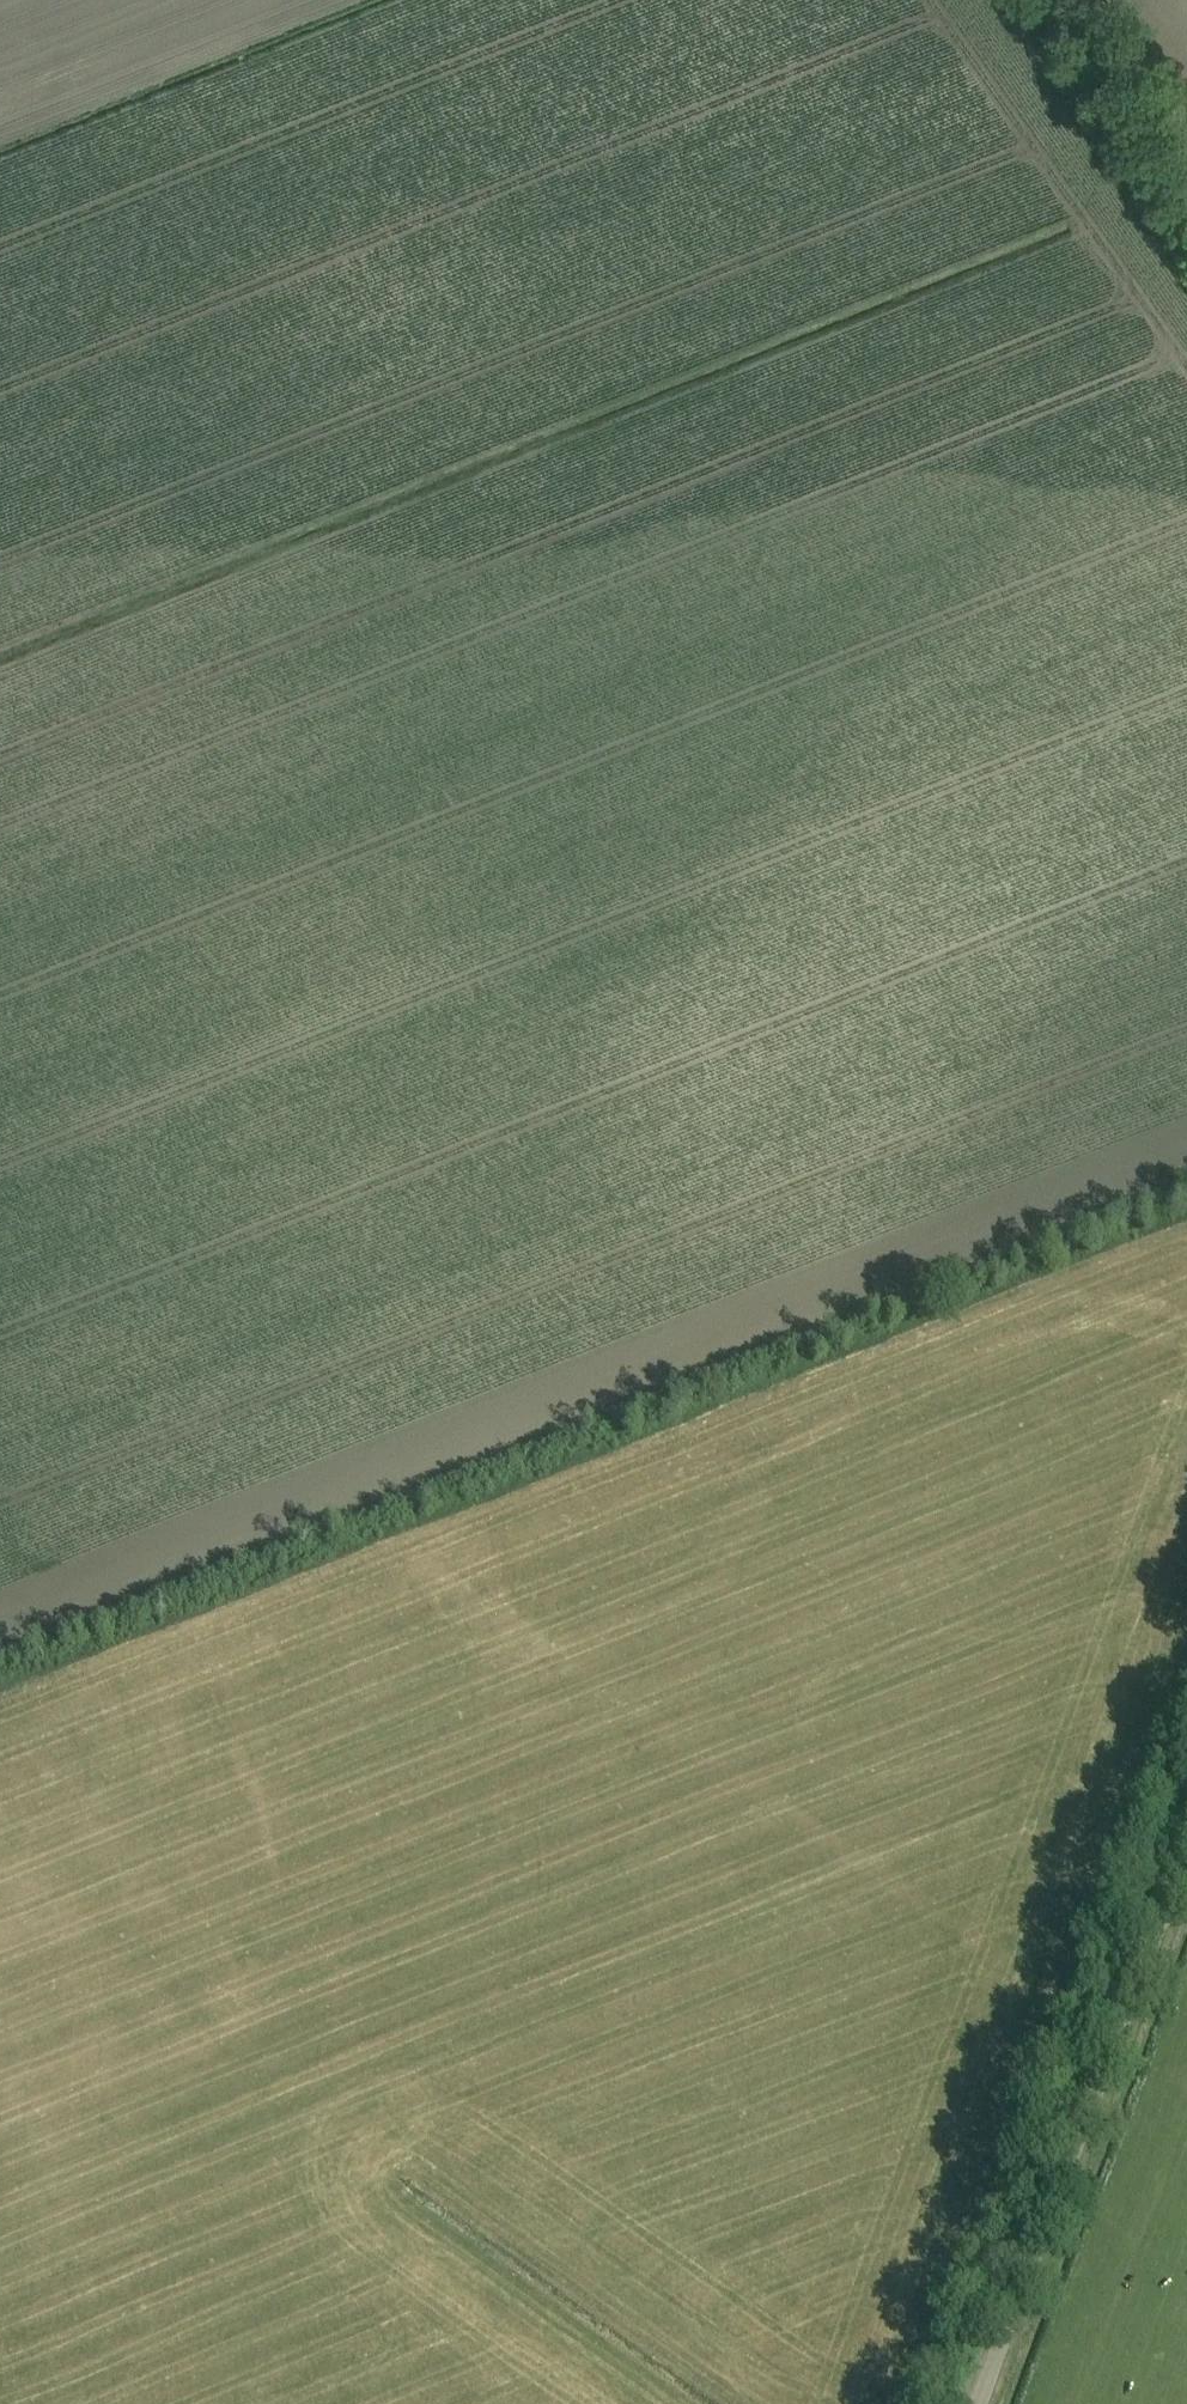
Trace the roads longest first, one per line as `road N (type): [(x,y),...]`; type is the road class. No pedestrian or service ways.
road 1 (track): [(975,2403),(1186,1844)]
road 2 (track): [(1186,130),(1096,0)]

